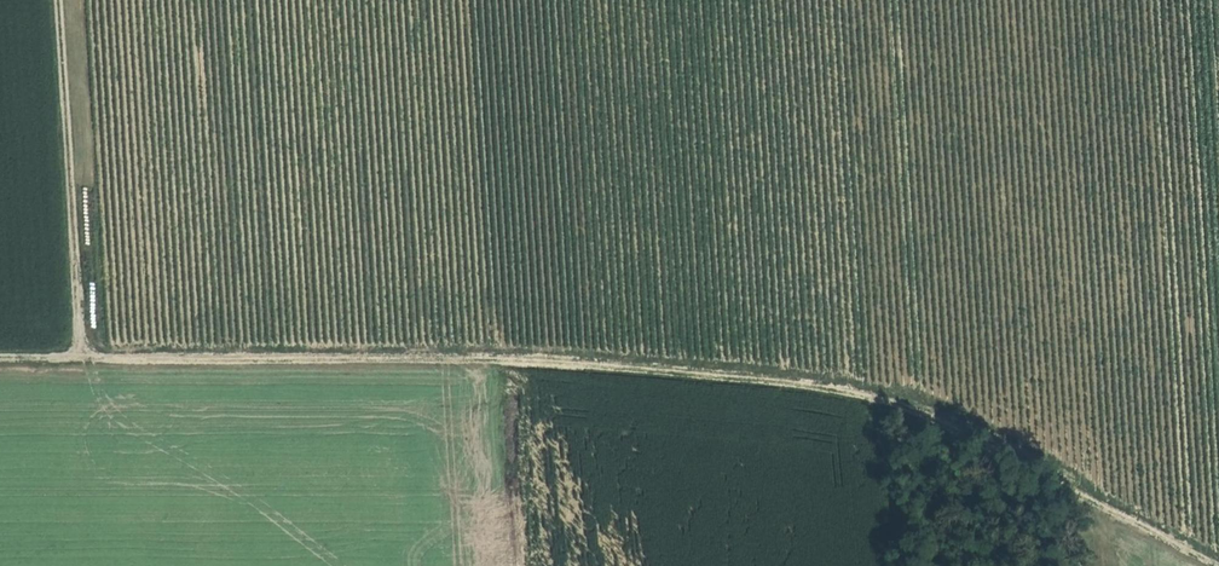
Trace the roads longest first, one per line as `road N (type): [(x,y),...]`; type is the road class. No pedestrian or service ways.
road 1 (track): [(846,387),(683,360),(503,352),(0,351)]
road 2 (track): [(846,387),(935,406),(1218,556)]
road 3 (track): [(85,351),(63,0)]

